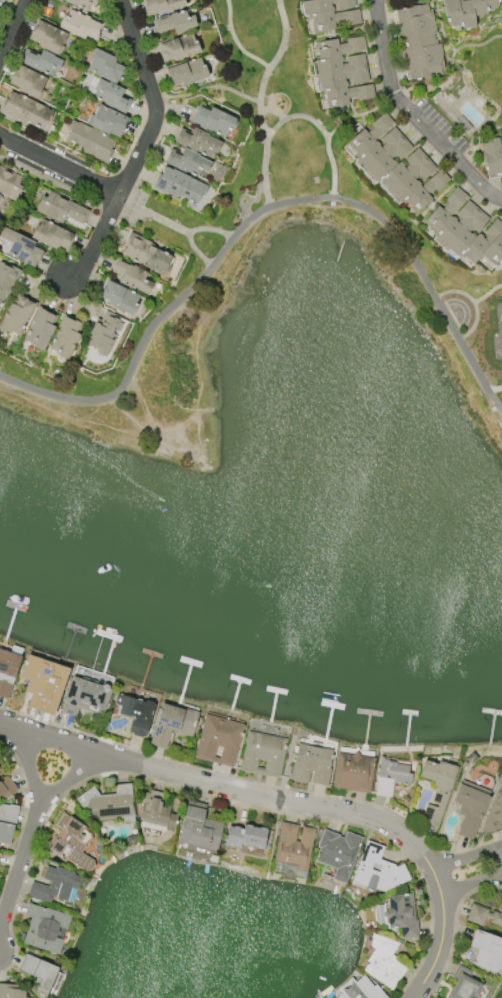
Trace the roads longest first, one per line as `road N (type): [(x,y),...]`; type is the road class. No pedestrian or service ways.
road 1 (residential): [(412,997),(437,952),(442,883),(396,825),(180,774),(0,717)]
road 2 (residential): [(120,0),(155,112),(118,195),(0,137)]
road 3 (residential): [(376,0),(392,93),(501,200)]
road 4 (residential): [(41,799),(0,932)]

